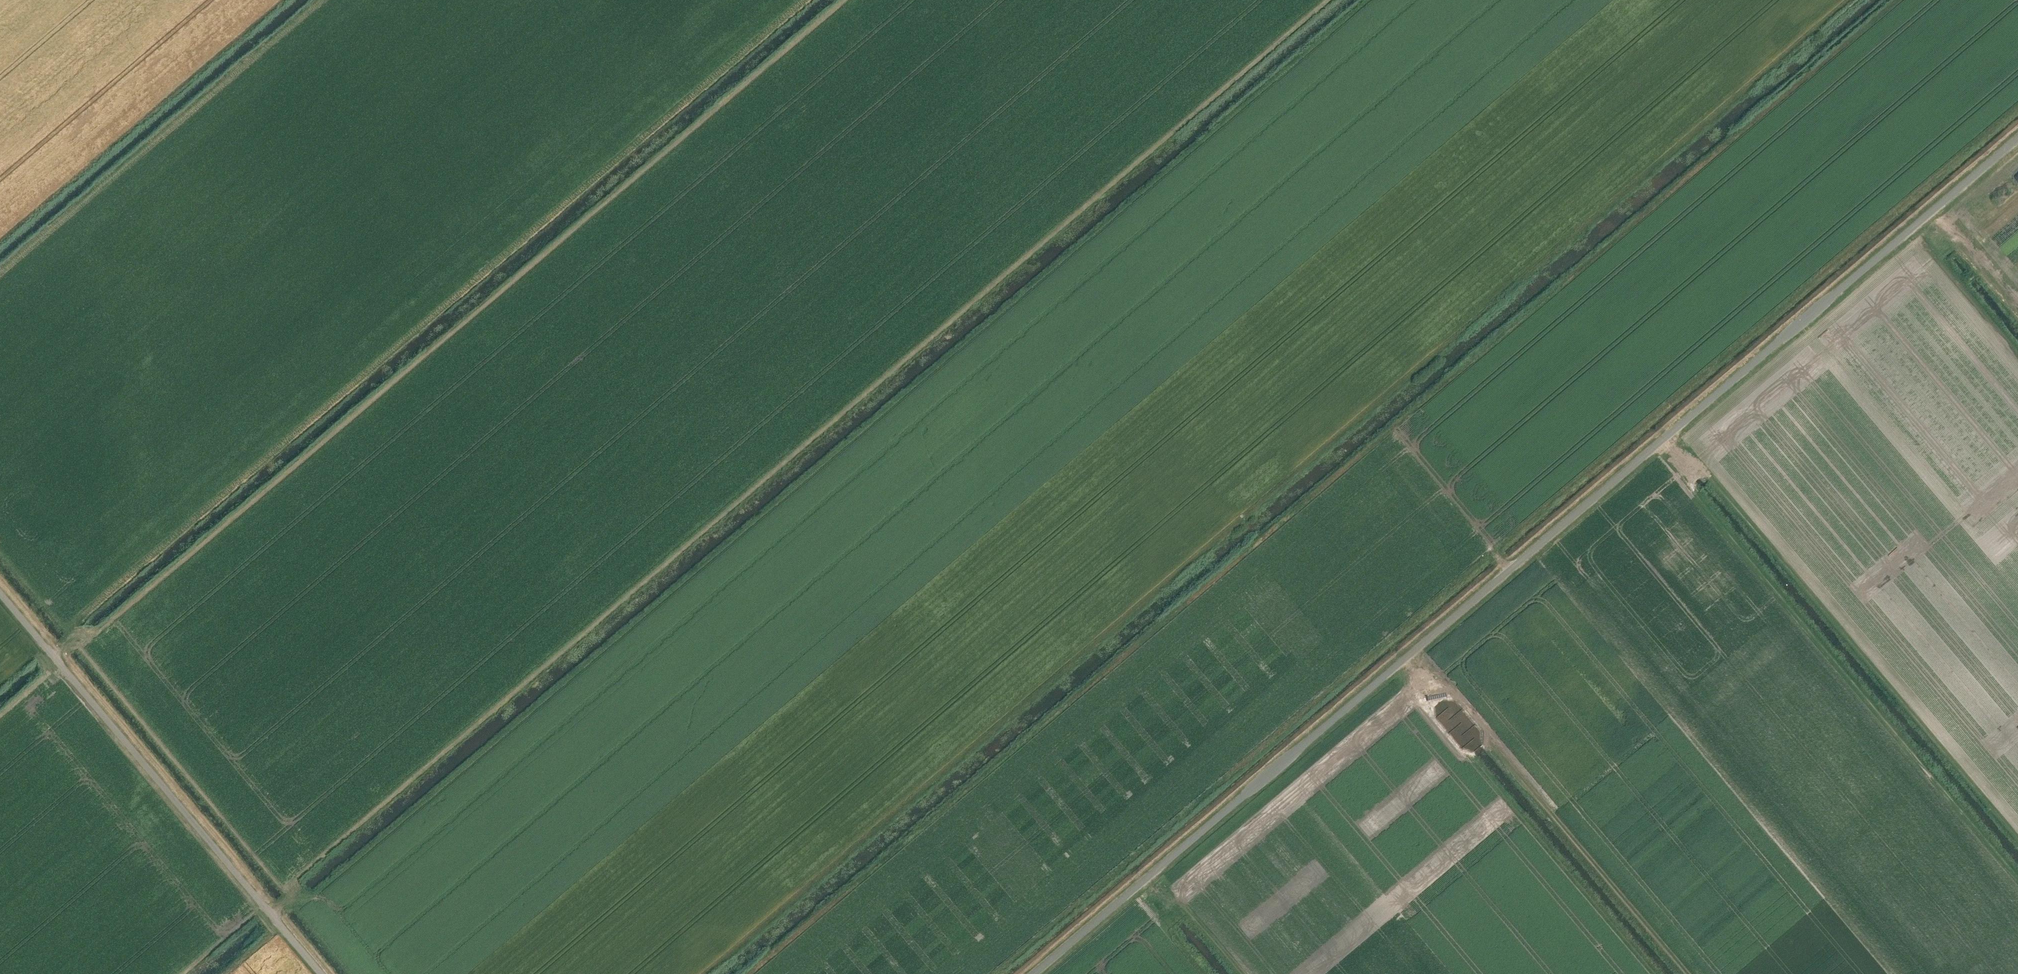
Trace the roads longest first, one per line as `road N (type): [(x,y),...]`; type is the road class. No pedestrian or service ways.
road 1 (unclassified): [(1034,973),(2017,139)]
road 2 (track): [(321,973),(0,592)]

